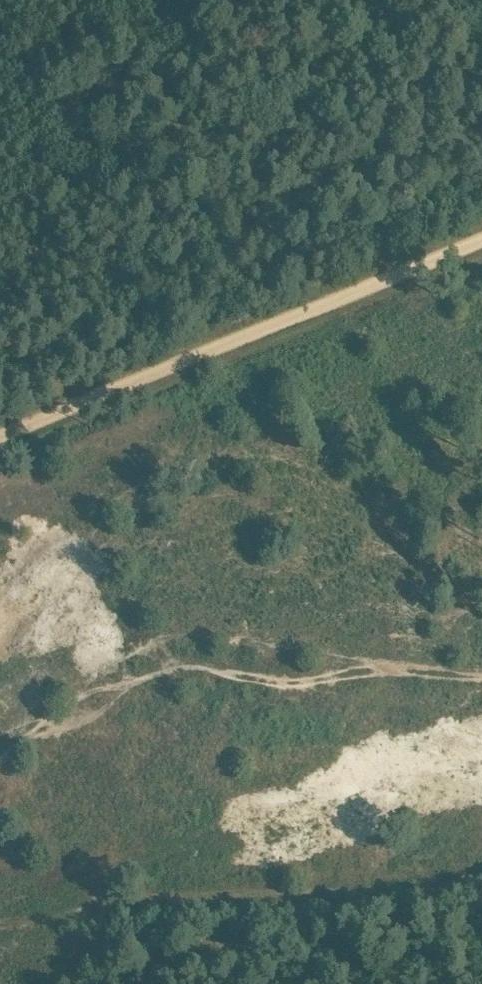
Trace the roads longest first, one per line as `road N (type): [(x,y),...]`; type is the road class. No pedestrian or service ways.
road 1 (track): [(481,244),(0,443)]
road 2 (track): [(481,873),(372,896),(0,929)]

